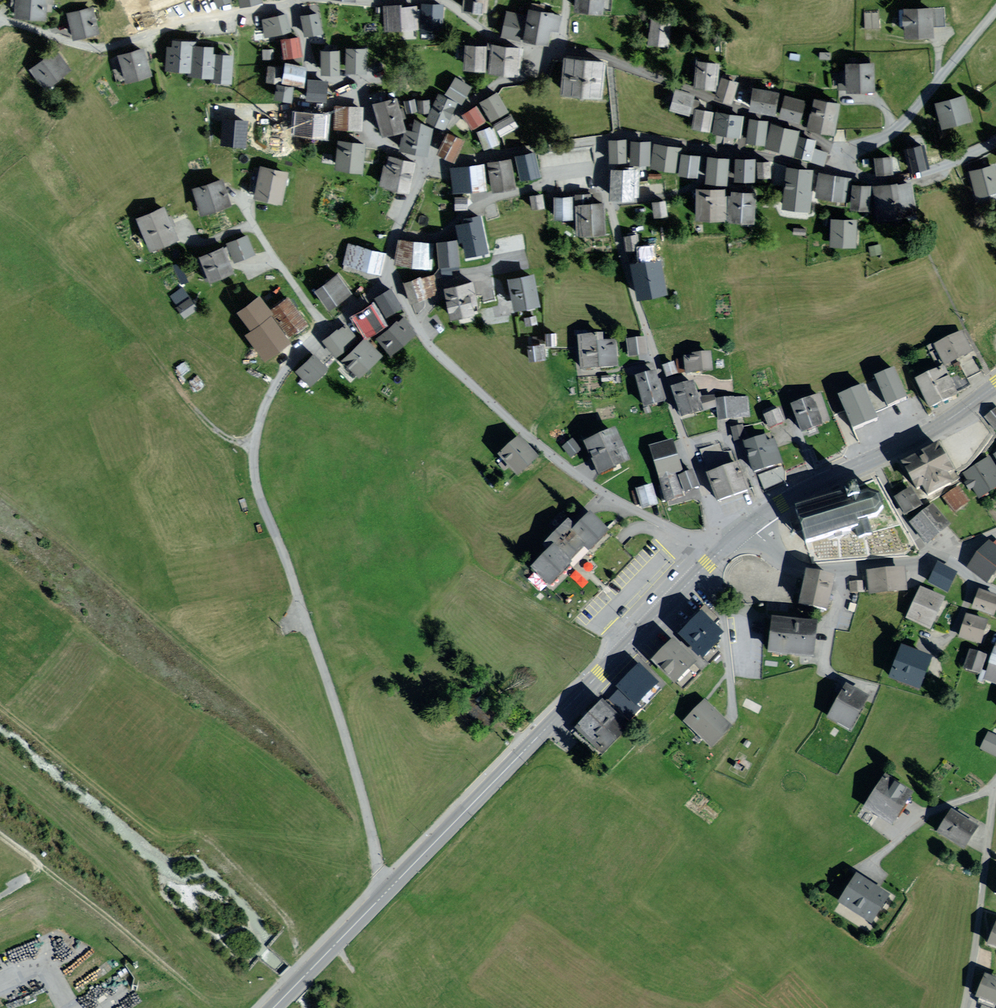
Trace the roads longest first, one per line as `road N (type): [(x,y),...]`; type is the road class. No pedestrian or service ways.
road 1 (residential): [(386,892),(320,655),(259,498),(253,442),(277,381),(298,355),(390,279)]
road 2 (primary): [(717,555),(386,892)]
road 3 (residential): [(390,279),(430,344),(531,436),(601,489),(717,555)]
road 4 (residential): [(609,202),(656,359),(729,543)]
road 5 (residential): [(843,161),(787,120),(597,54),(552,49)]
road 6 (primary): [(995,386),(945,423),(750,525)]
road 7 (track): [(42,865),(205,998),(262,1007)]
road 8 (residential): [(295,3),(311,72),(357,91),(373,140),(427,159)]
road 9 (residential): [(601,167),(556,175),(478,208),(436,238),(396,235)]
road 10 (residential): [(995,10),(902,122),(843,161)]
road 11 (residential): [(995,797),(963,1007)]
road 12 (residential): [(750,525),(777,555),(819,568),(935,556)]
road 13 (residential): [(103,49),(175,24),(295,3)]
road 14 (residential): [(427,159),(448,165),(604,137)]
road 15 (residential): [(552,49),(535,72),(471,97),(427,159)]
road 16 (residential): [(995,143),(911,177),(855,176),(843,161)]
road 17 (primary): [(386,892),(273,1007)]
road 18 (residential): [(843,161),(819,170),(705,148)]
road 19 (residential): [(705,148),(700,183),(667,196),(609,202)]

